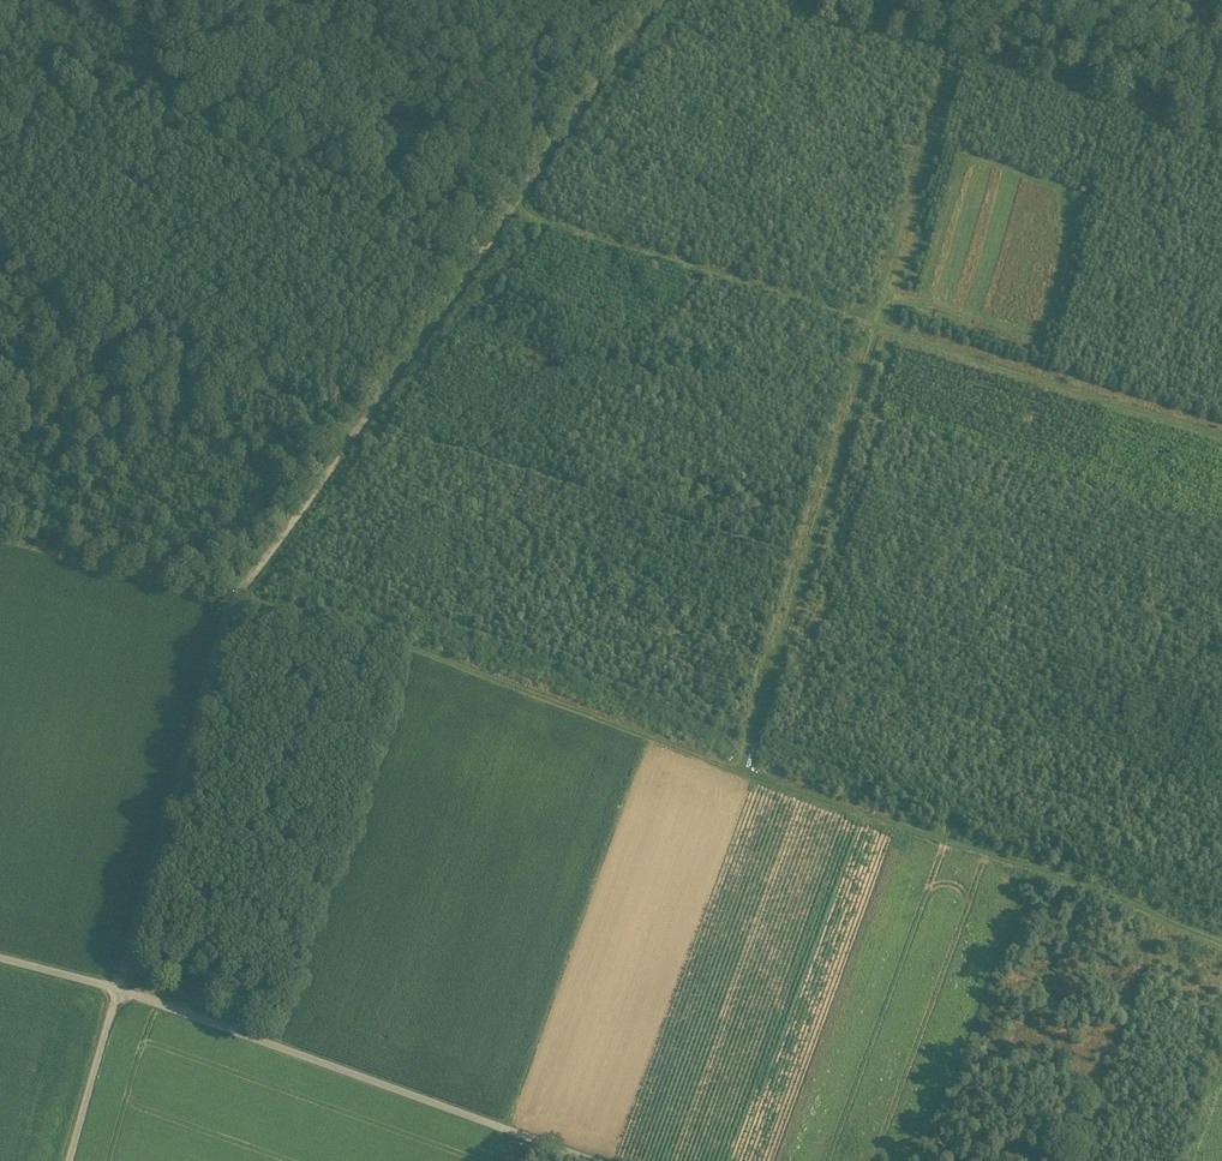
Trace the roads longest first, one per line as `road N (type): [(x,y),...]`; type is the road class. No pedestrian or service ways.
road 1 (track): [(70,1160),(225,618),(654,0)]
road 2 (track): [(1221,946),(362,636),(238,599)]
road 3 (track): [(1221,436),(510,210)]
road 4 (unclassified): [(0,958),(119,990),(592,1160)]
road 5 (track): [(878,327),(740,771)]
road 6 (track): [(328,471),(275,375),(0,286)]
road 7 (track): [(1221,80),(934,0)]

